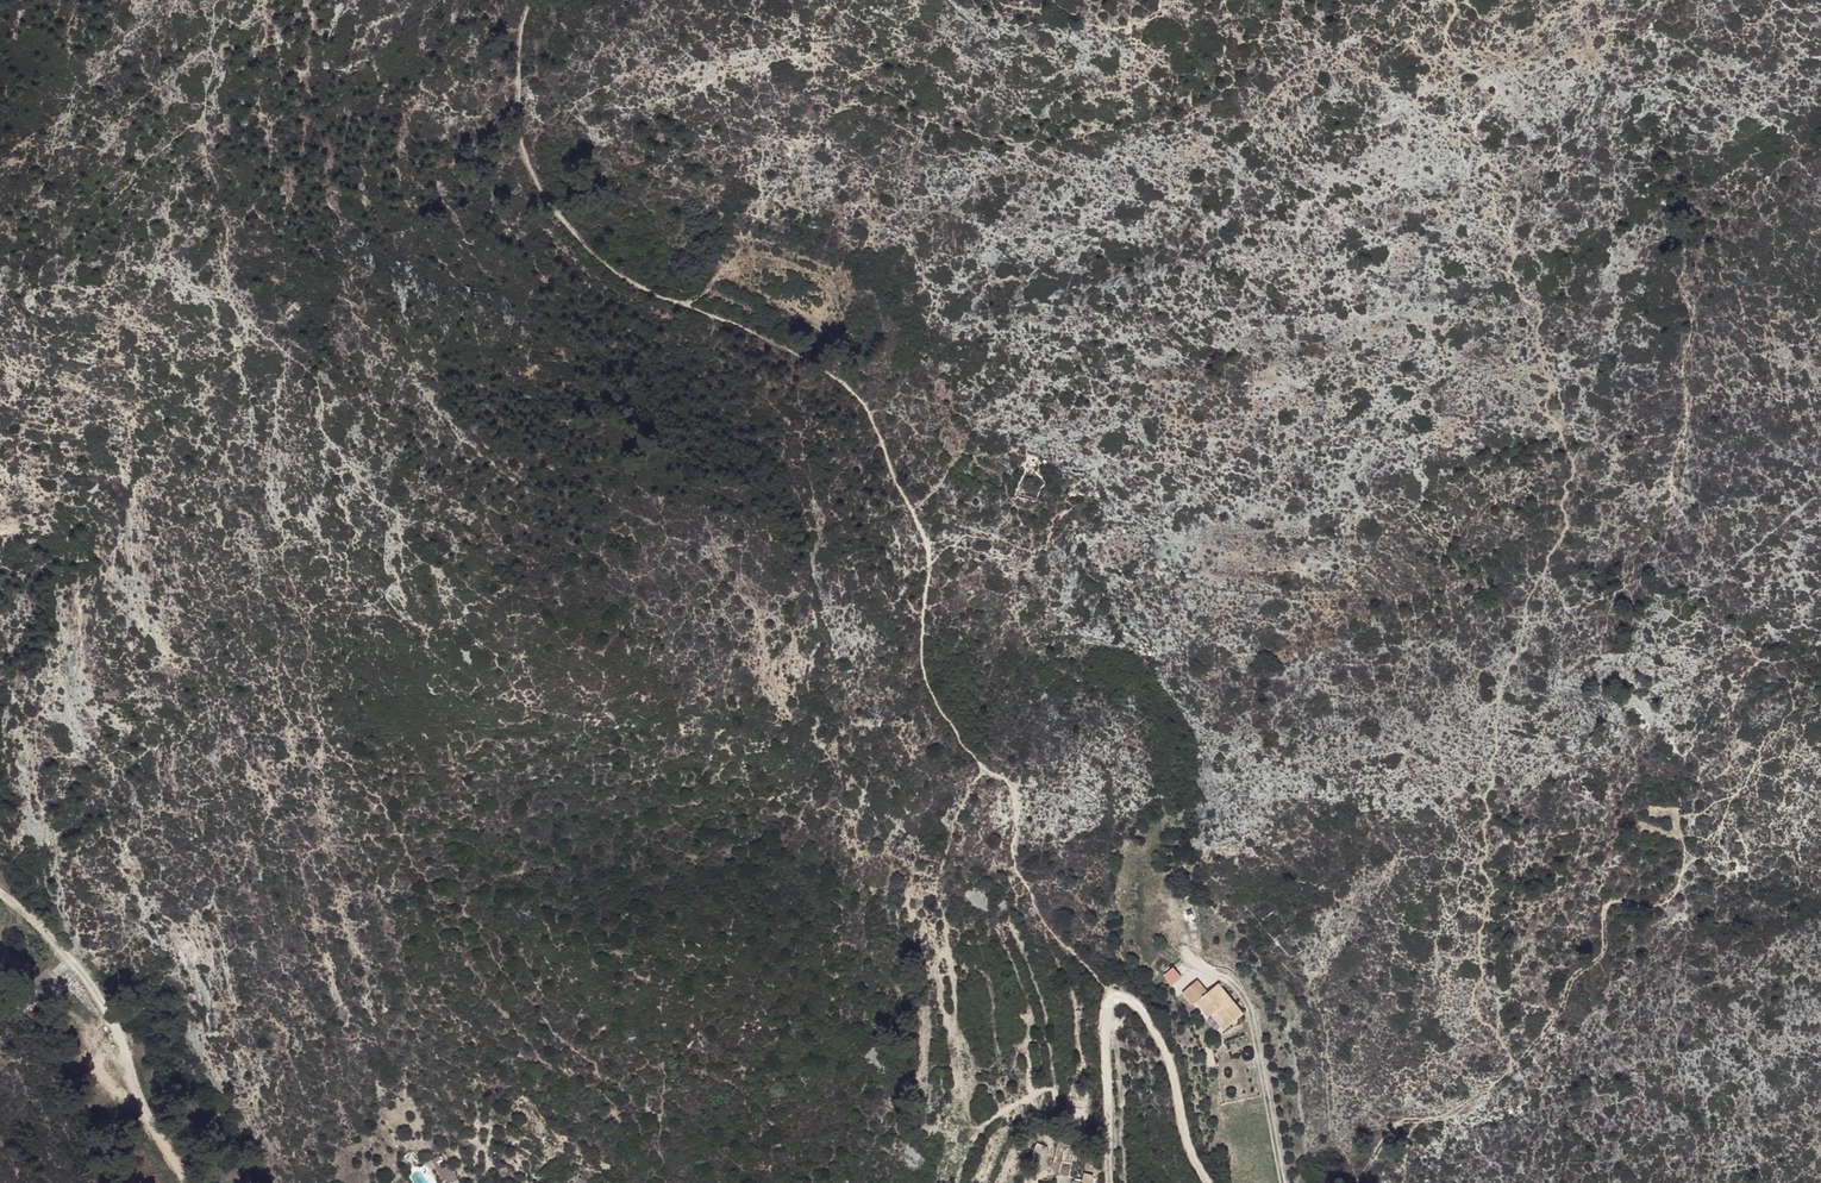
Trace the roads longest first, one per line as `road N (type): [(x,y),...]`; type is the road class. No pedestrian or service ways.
road 1 (track): [(187,1182),(147,1116),(97,992),(51,931),(0,890)]
road 2 (residential): [(1209,1182),(1184,1125),(1168,1055),(1144,1011),(1115,996),(1104,1040),(1109,1102)]

